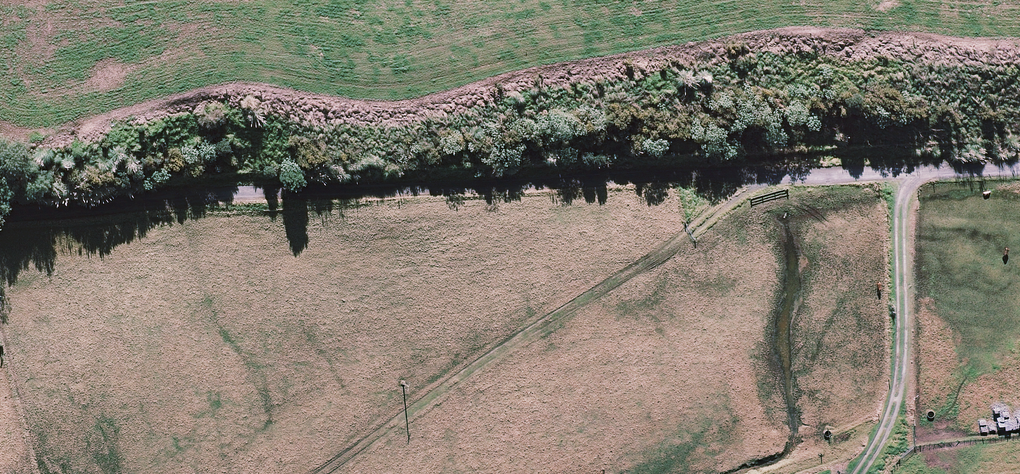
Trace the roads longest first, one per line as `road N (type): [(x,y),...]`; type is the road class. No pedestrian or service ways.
road 1 (track): [(787,177),(242,191),(0,215)]
road 2 (track): [(1019,169),(787,177),(756,188),(331,473)]
road 3 (track): [(933,172),(913,189),(905,213),(903,388),(890,432),(863,473)]

